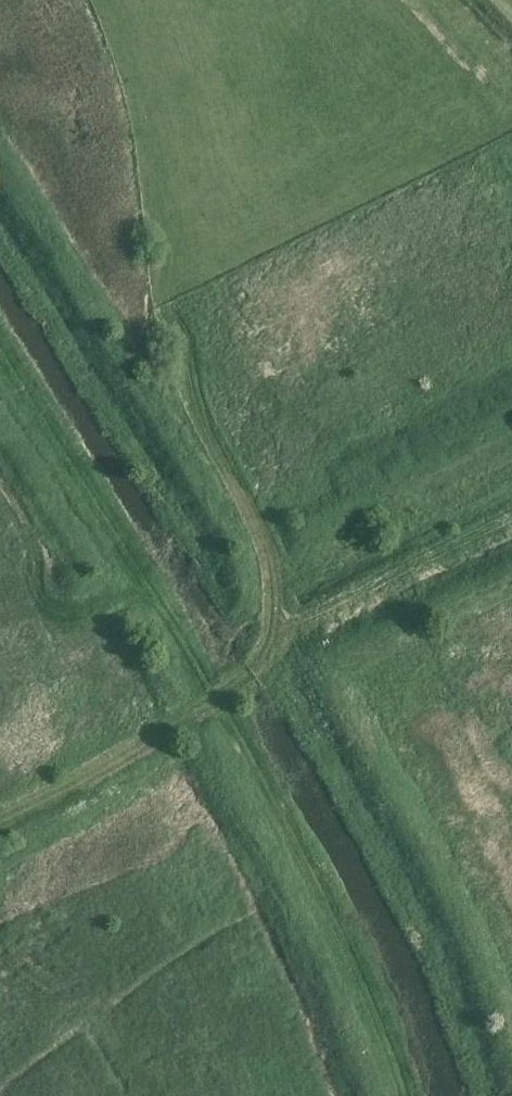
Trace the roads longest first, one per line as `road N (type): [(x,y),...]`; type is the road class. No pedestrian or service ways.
road 1 (track): [(93,0),(253,580),(234,723),(367,973),(408,1095)]
road 2 (track): [(0,811),(234,723),(147,560),(0,321)]

